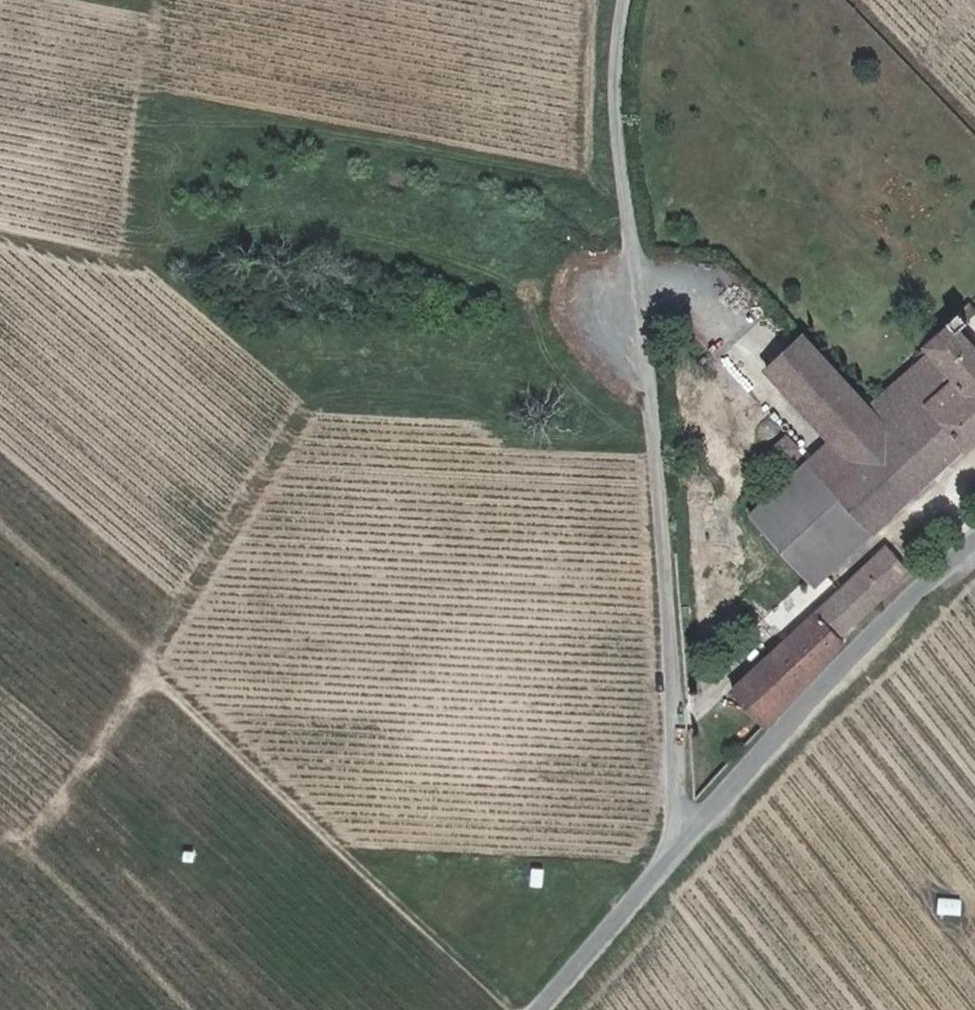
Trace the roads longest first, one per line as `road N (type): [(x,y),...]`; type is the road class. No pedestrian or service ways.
road 1 (unclassified): [(679,845),(666,512),(646,281),(622,167),(616,69),(628,0)]
road 2 (unclassified): [(679,845),(974,536)]
road 3 (unclassified): [(535,1009),(679,845)]

